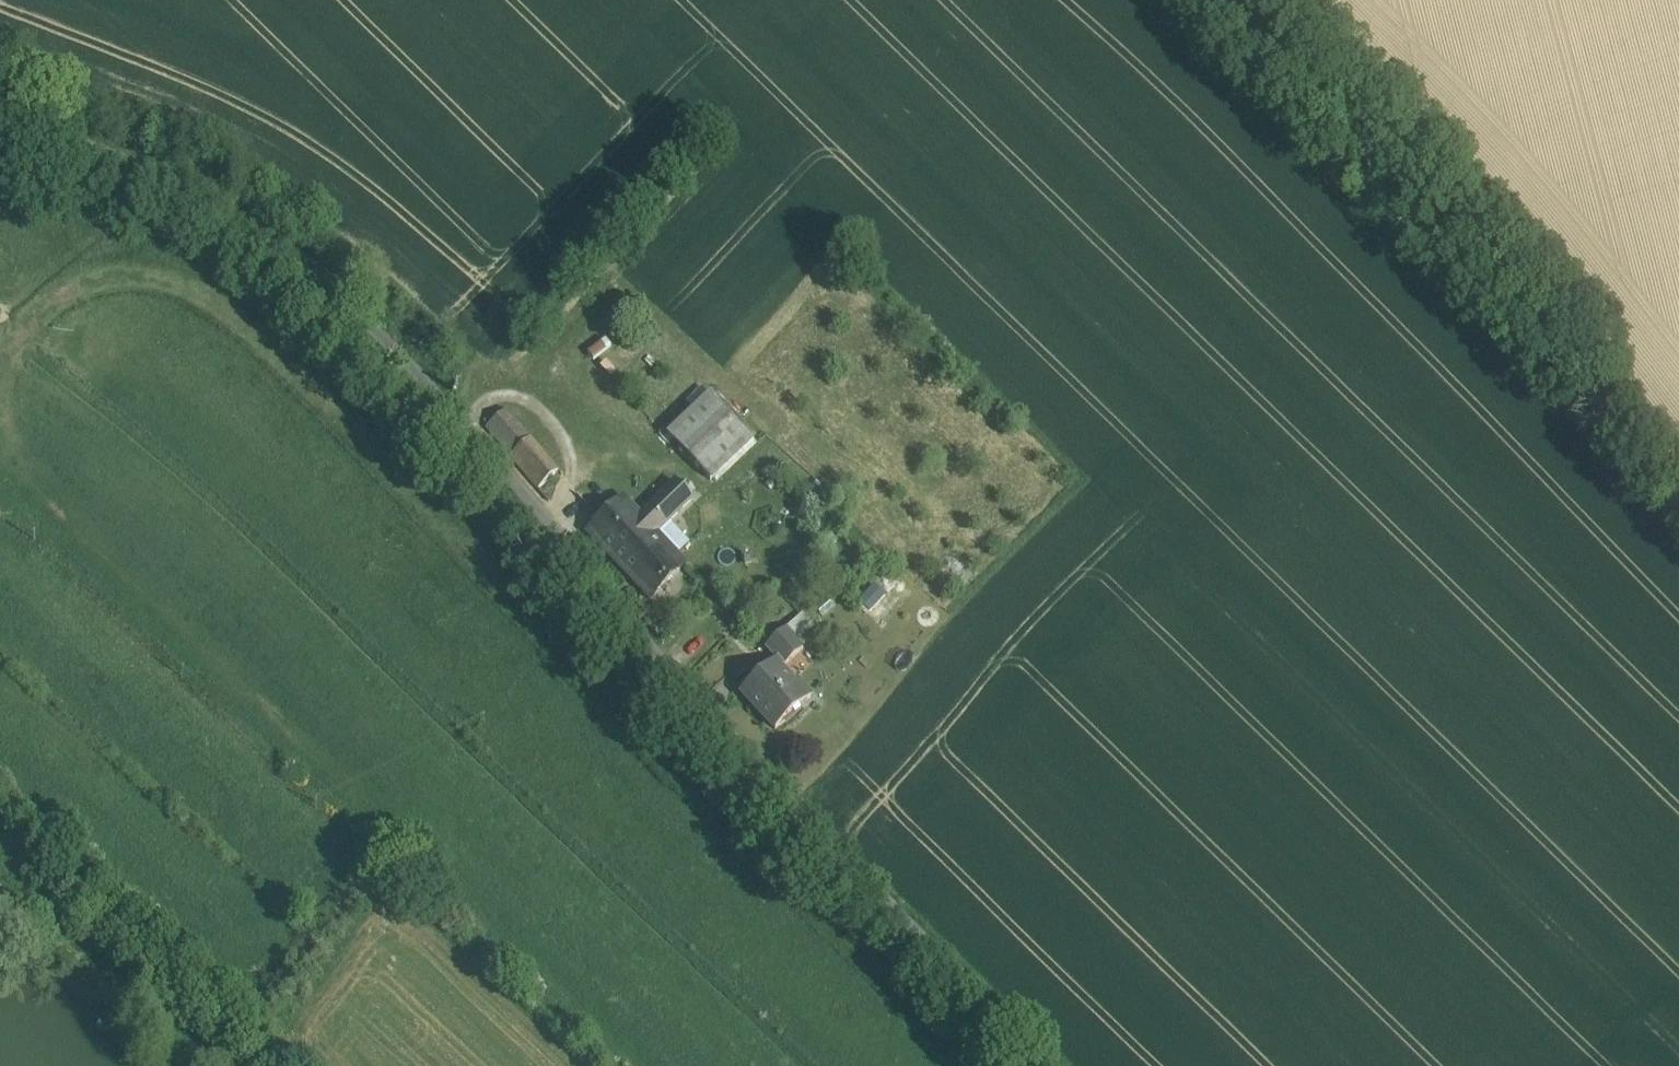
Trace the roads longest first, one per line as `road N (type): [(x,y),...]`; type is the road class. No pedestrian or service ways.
road 1 (track): [(1053,1065),(703,714),(454,414),(204,191),(0,111)]

